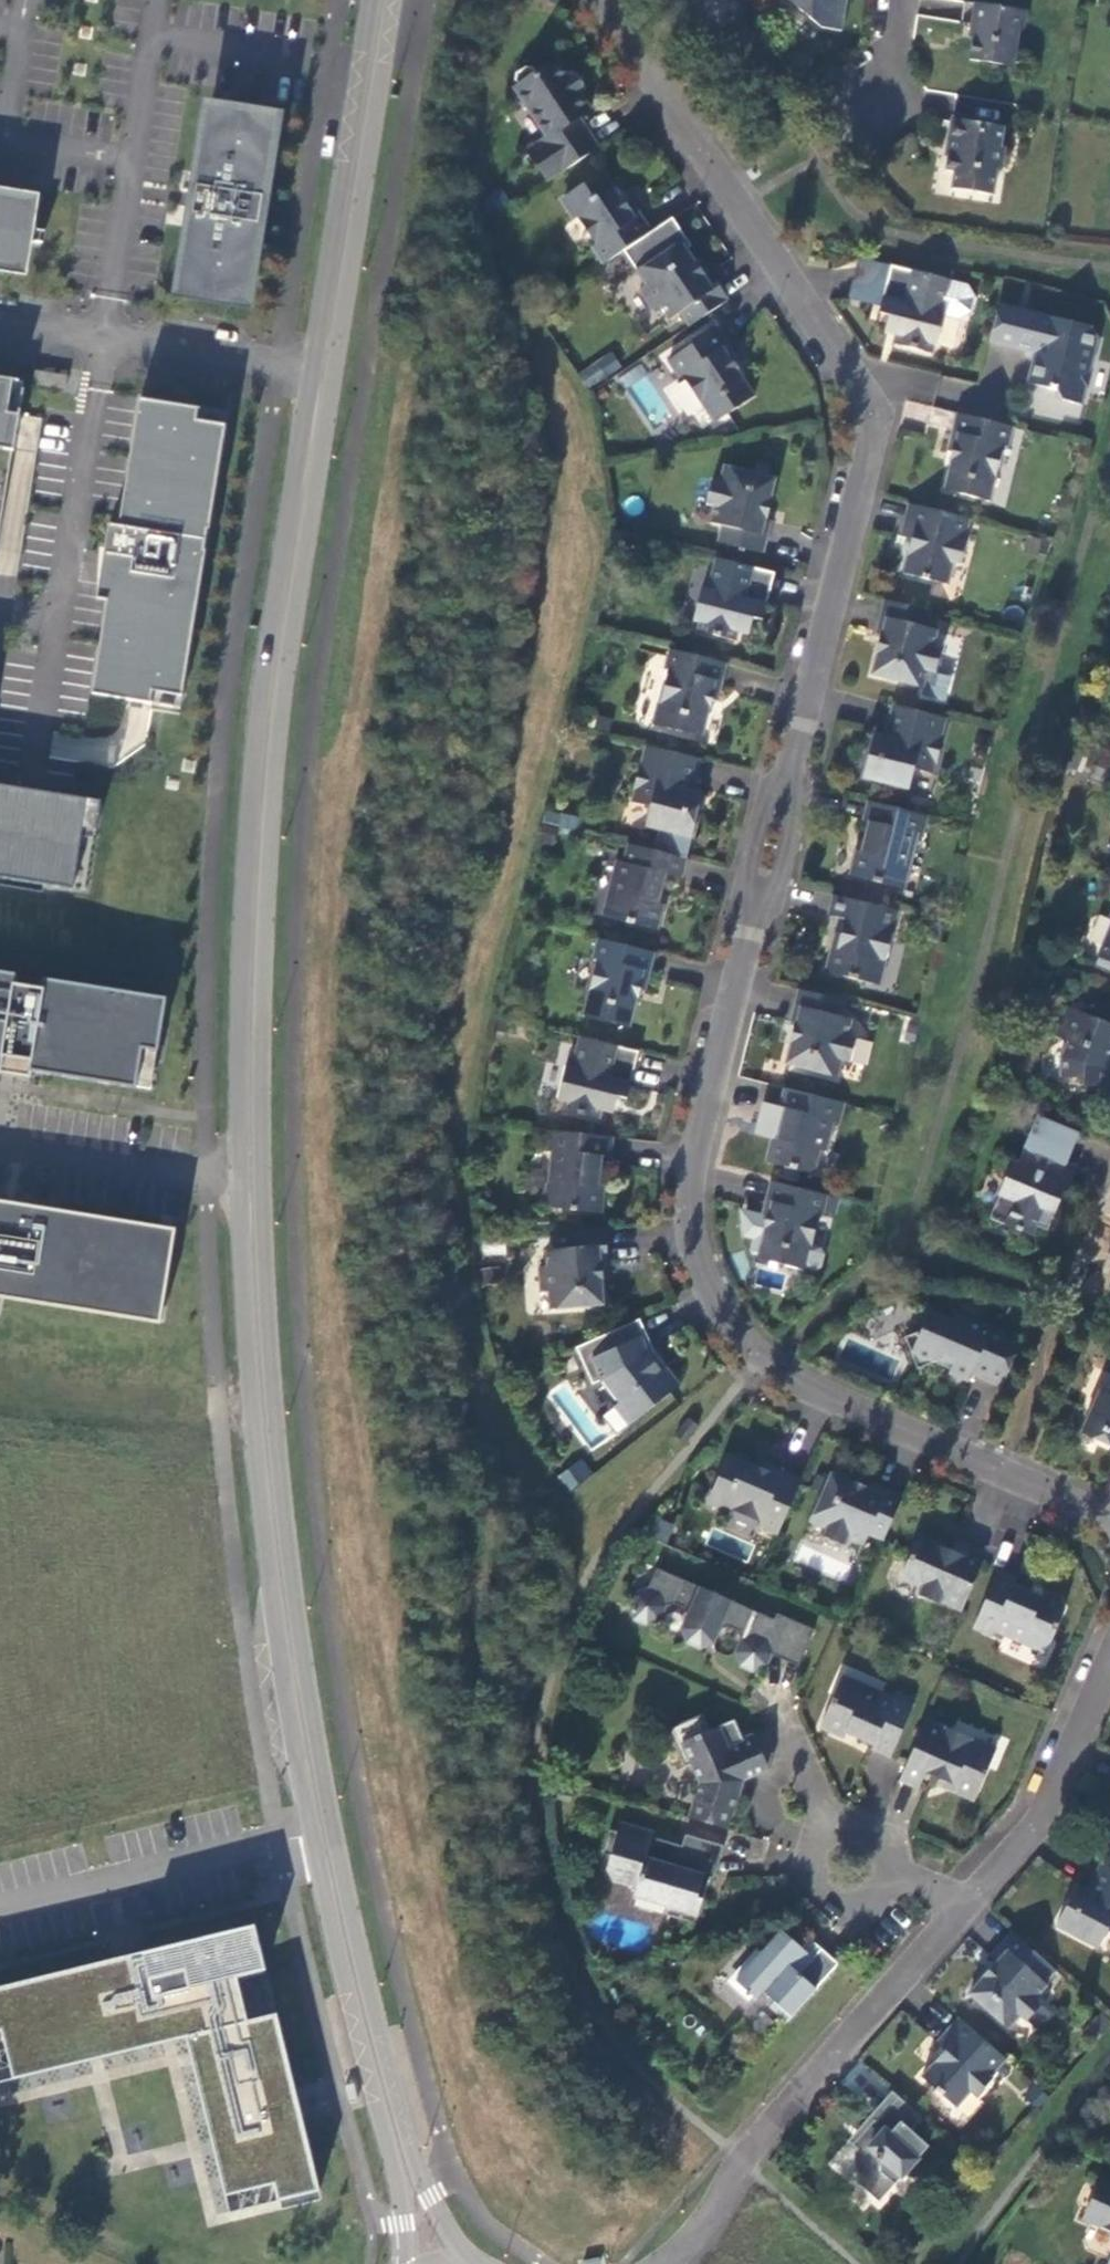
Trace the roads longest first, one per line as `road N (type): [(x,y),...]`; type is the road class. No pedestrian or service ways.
road 1 (tertiary): [(470,2263),(414,2159),(327,1805),(271,1401),(260,1177),(267,870),(283,691),(394,0)]
road 2 (residential): [(597,0),(871,408),(861,494),(787,790)]
road 3 (residential): [(759,894),(694,1160),(691,1240),(711,1302),(767,1361),(1109,1523)]
road 4 (tertiary): [(314,366),(259,710),(239,1048),(242,1176)]
road 5 (tertiary): [(242,1176),(264,1534),(315,1843)]
road 6 (residential): [(966,1907),(765,2130),(709,2219),(668,2263)]
road 7 (tertiary): [(315,1843),(398,2184),(406,2263)]
road 8 (tertiary): [(371,0),(314,366)]
road 9 (unclassified): [(0,1909),(315,1843)]
road 10 (unclassified): [(314,366),(0,320)]
road 11 (residential): [(1109,1651),(1038,1821),(966,1907)]
road 12 (residential): [(966,1907),(843,1851),(777,1716)]
road 13 (unclassified): [(242,1176),(0,1137)]

